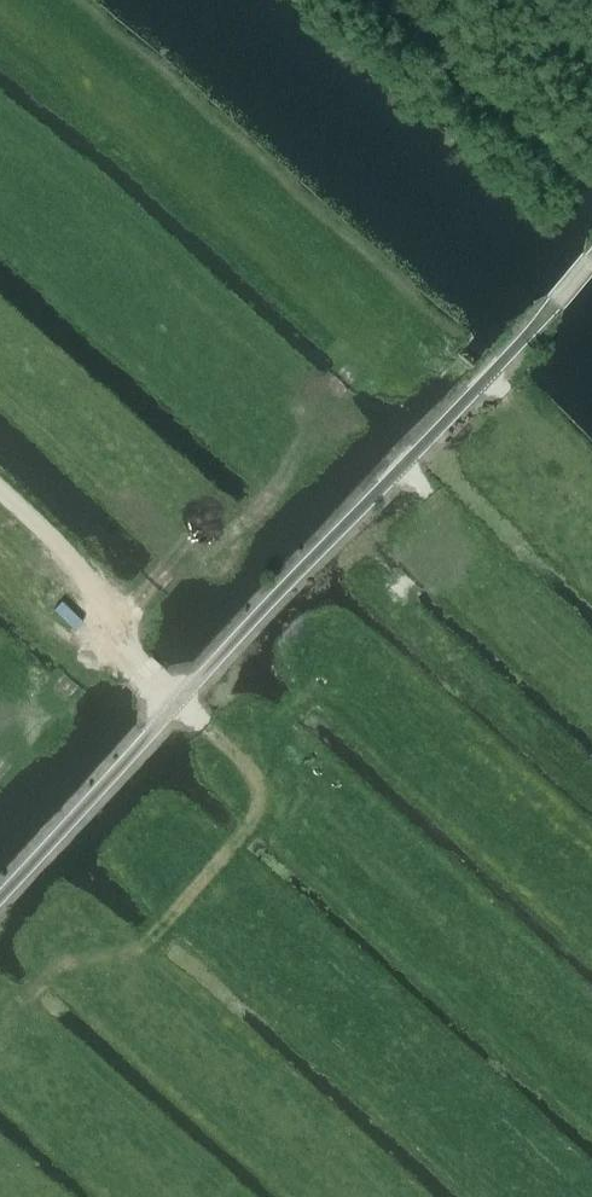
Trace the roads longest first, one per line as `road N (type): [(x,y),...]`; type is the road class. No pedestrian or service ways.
road 1 (unclassified): [(0,893),(591,259)]
road 2 (track): [(0,489),(106,598),(134,660),(275,798)]

